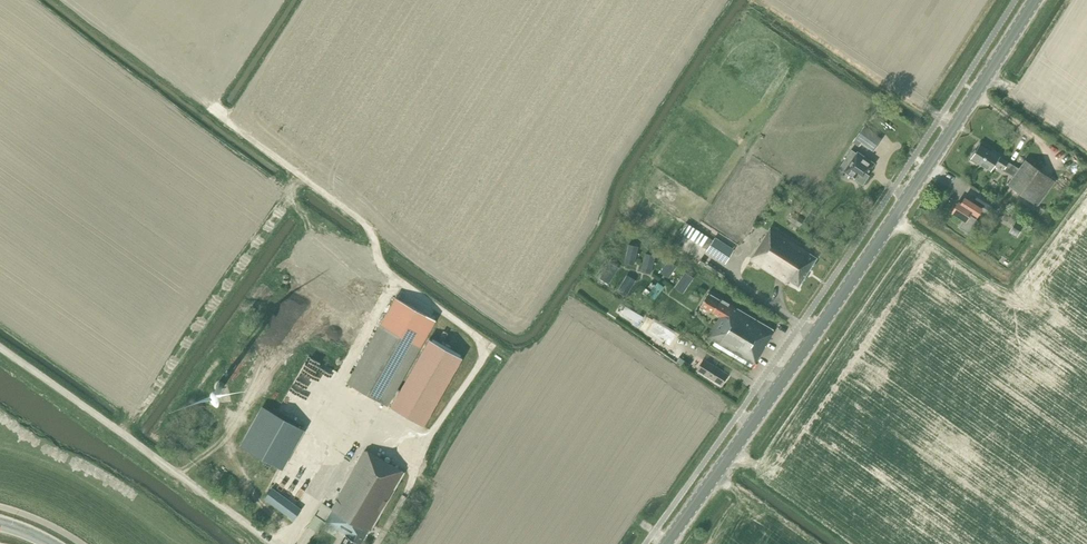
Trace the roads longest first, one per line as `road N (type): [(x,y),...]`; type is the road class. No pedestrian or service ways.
road 1 (primary): [(666,543),(857,276),(1035,0)]
road 2 (track): [(215,108),(363,222),(391,274),(492,347),(422,452)]
road 3 (unclassified): [(275,543),(0,348)]
road 4 (track): [(396,278),(330,400)]

